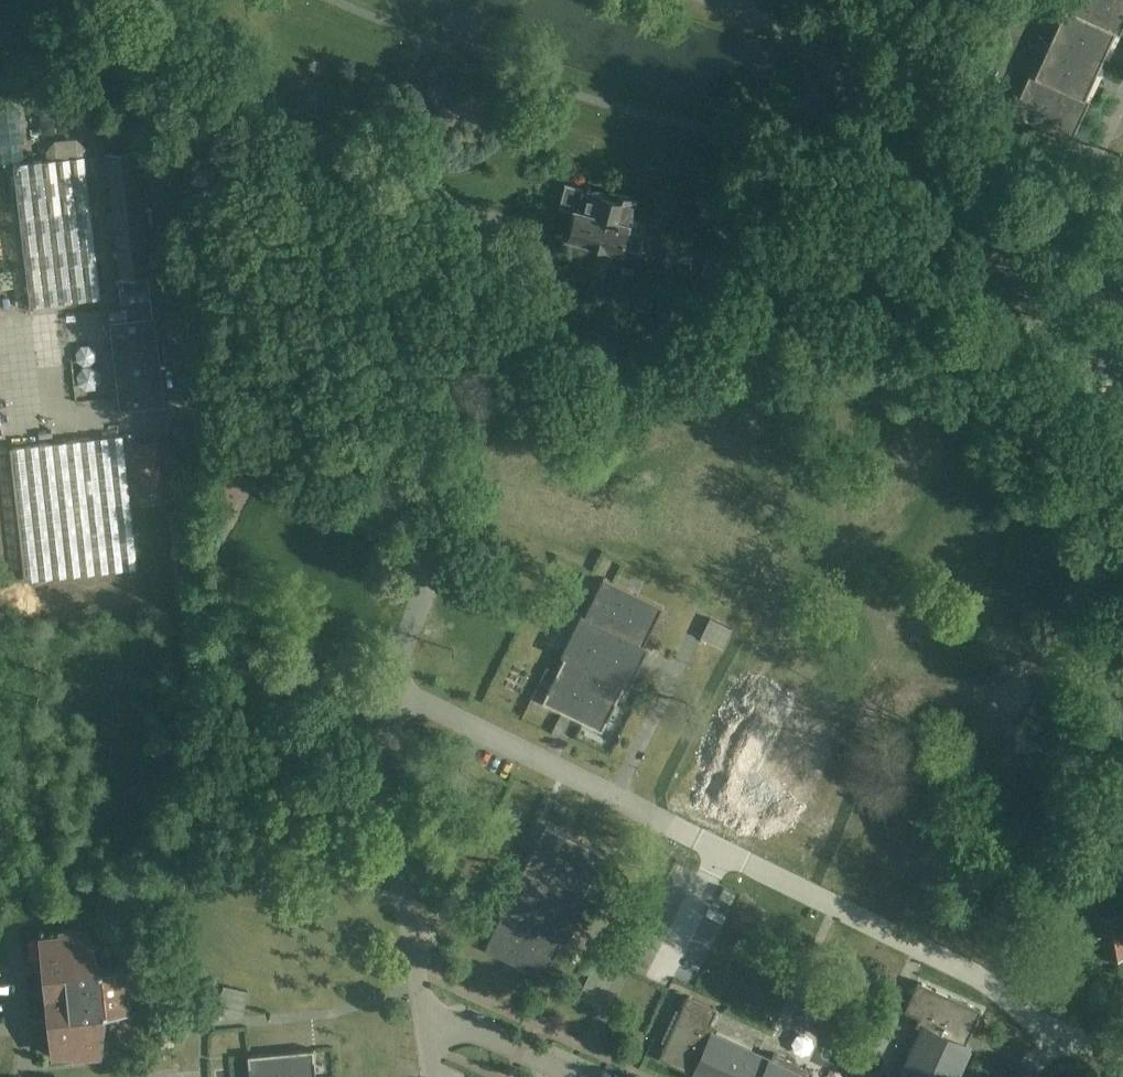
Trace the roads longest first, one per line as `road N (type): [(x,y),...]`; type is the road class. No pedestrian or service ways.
road 1 (residential): [(430,1027),(411,911),(394,695),(396,647),(424,593),(418,554),(391,529),(212,433),(191,409),(179,370),(148,100),(82,0)]
road 2 (residential): [(997,253),(933,288),(839,295),(628,345),(585,345),(546,322),(534,235),(345,165),(289,124),(227,60),(194,0)]
road 3 (residential): [(997,253),(902,127),(820,53),(737,6)]
road 4 (residential): [(1014,275),(1049,243),(1072,206),(1122,94)]
road 5 (residential): [(430,1027),(461,1025),(580,1076)]
road 6 (residential): [(1122,377),(1055,327),(1014,275)]

